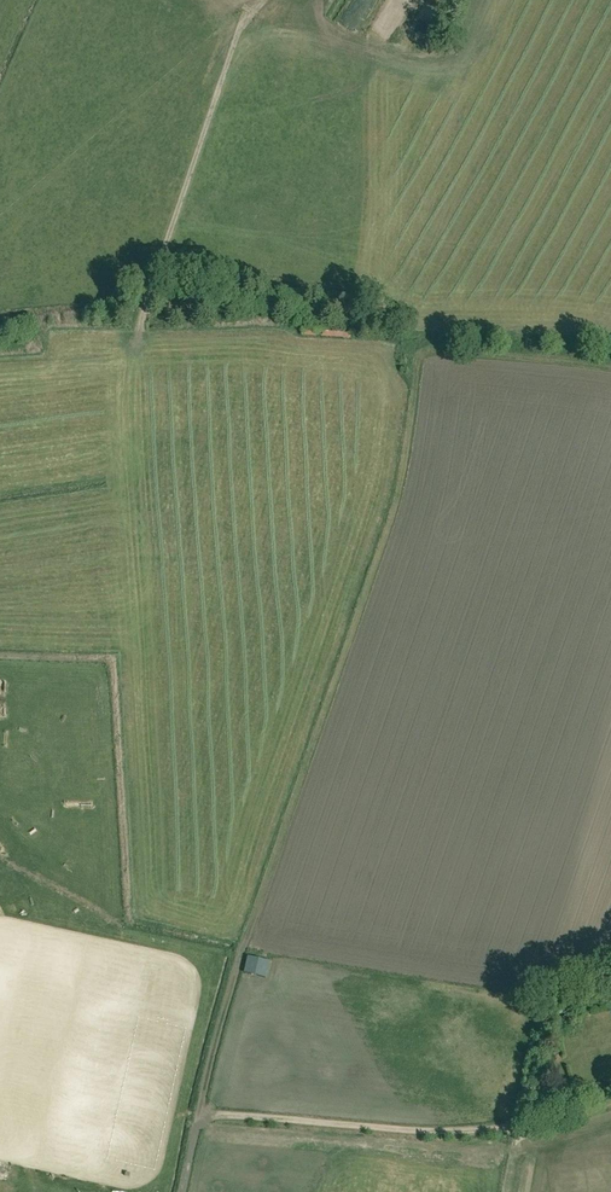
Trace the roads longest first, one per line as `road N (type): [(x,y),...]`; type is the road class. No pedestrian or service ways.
road 1 (track): [(184,1191),(194,1133),(217,1115),(459,1133),(610,1096)]

